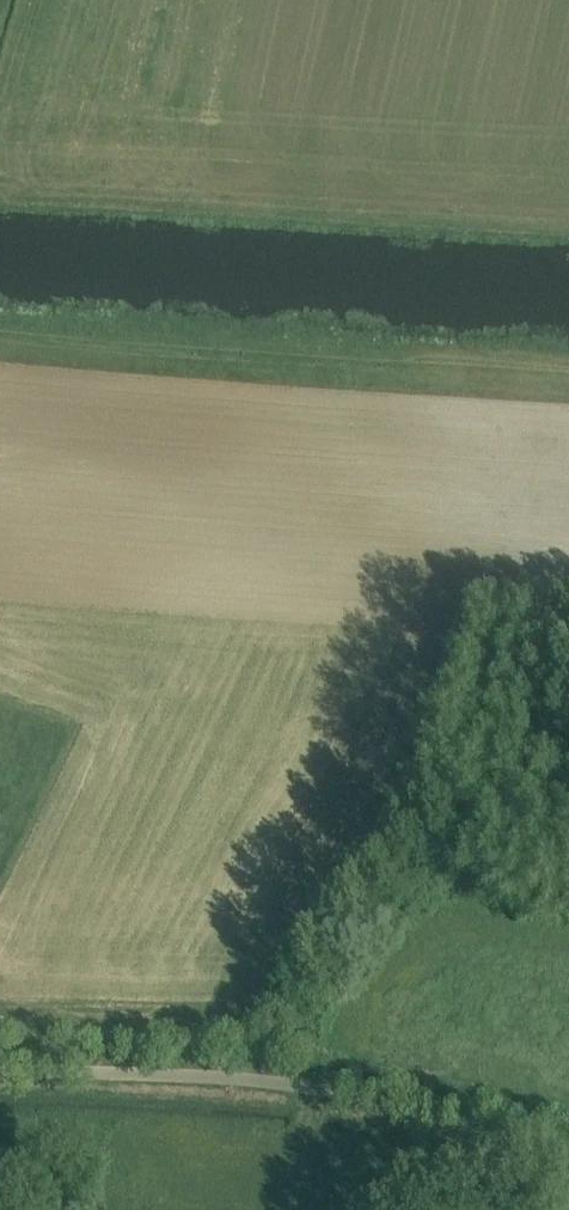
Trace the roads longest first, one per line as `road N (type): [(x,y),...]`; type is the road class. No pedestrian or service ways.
road 1 (track): [(568,1170),(449,1122),(353,1095),(185,1075),(0,1068)]

